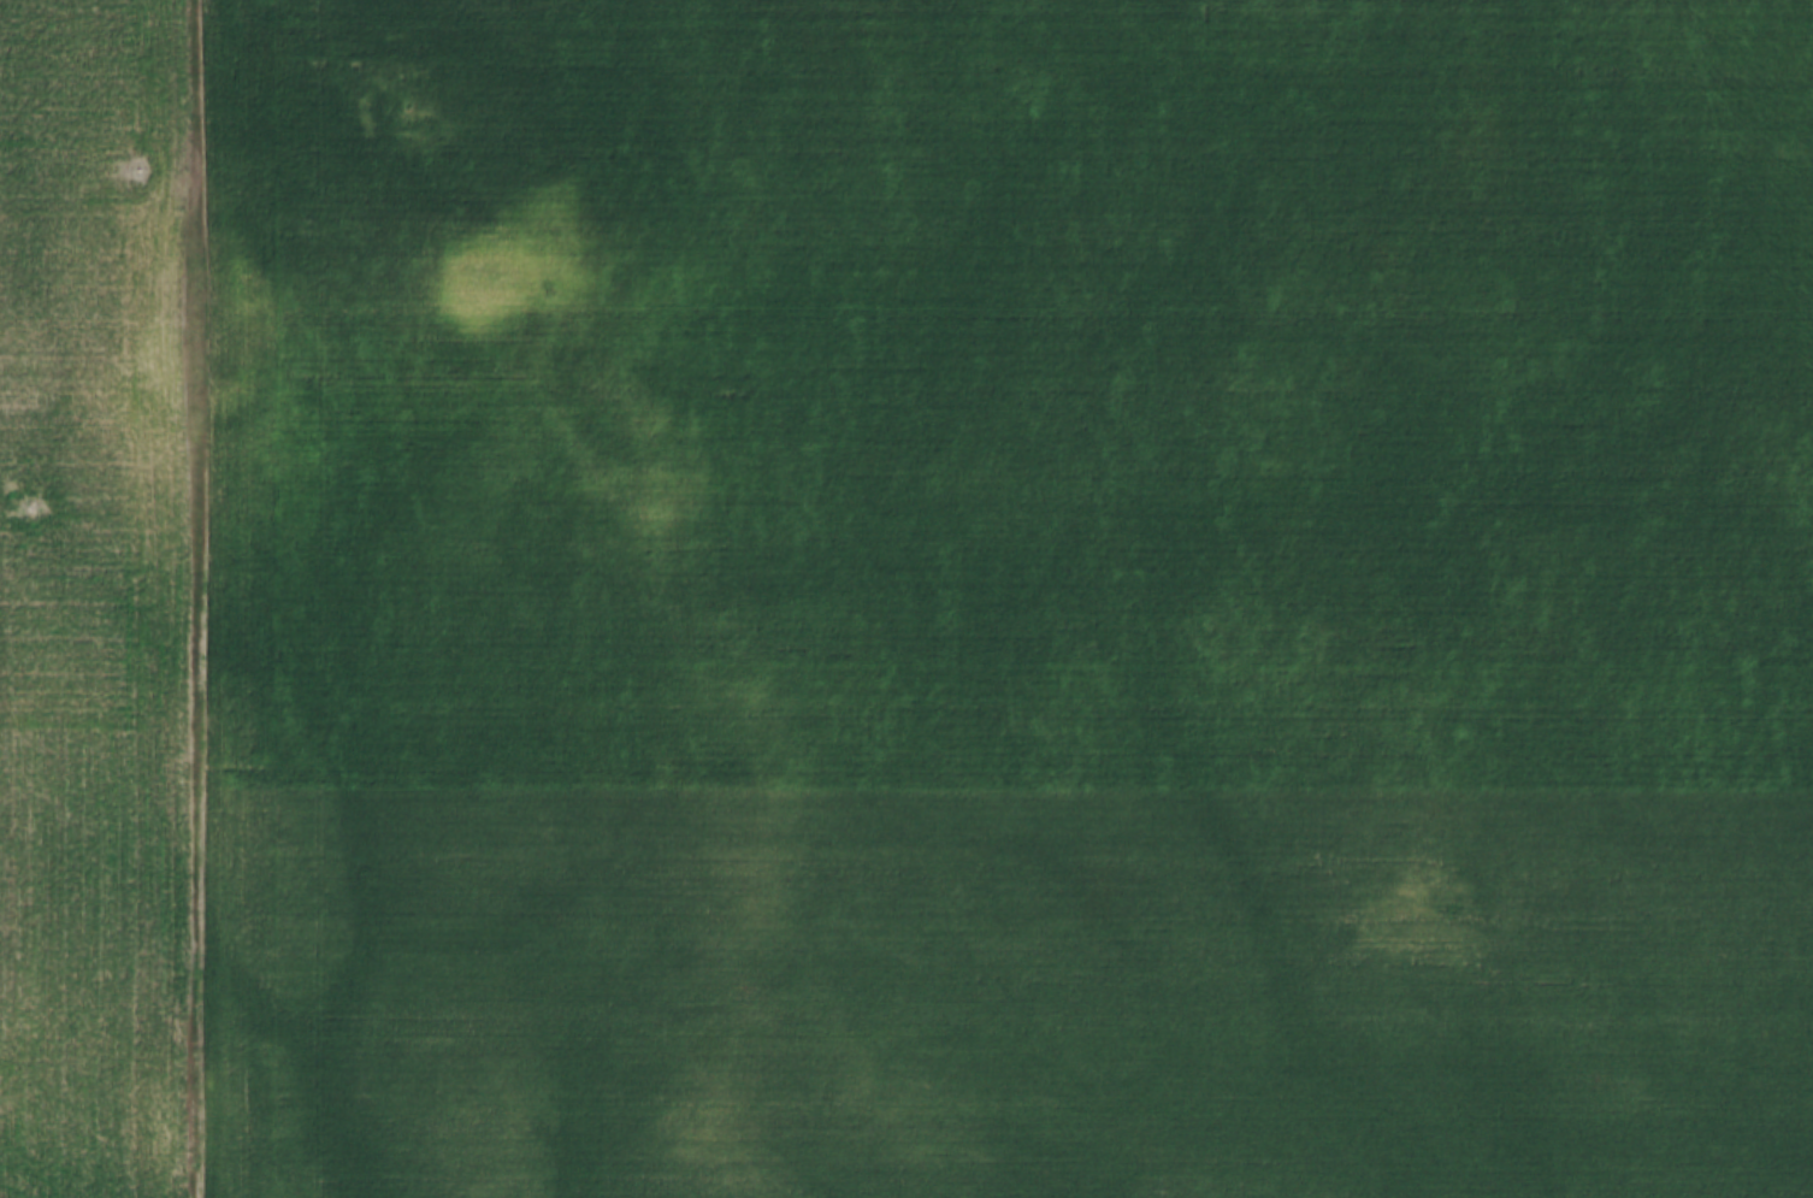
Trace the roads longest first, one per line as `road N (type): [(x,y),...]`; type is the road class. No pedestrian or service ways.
road 1 (track): [(205,0),(223,48),(244,64),(435,67)]

